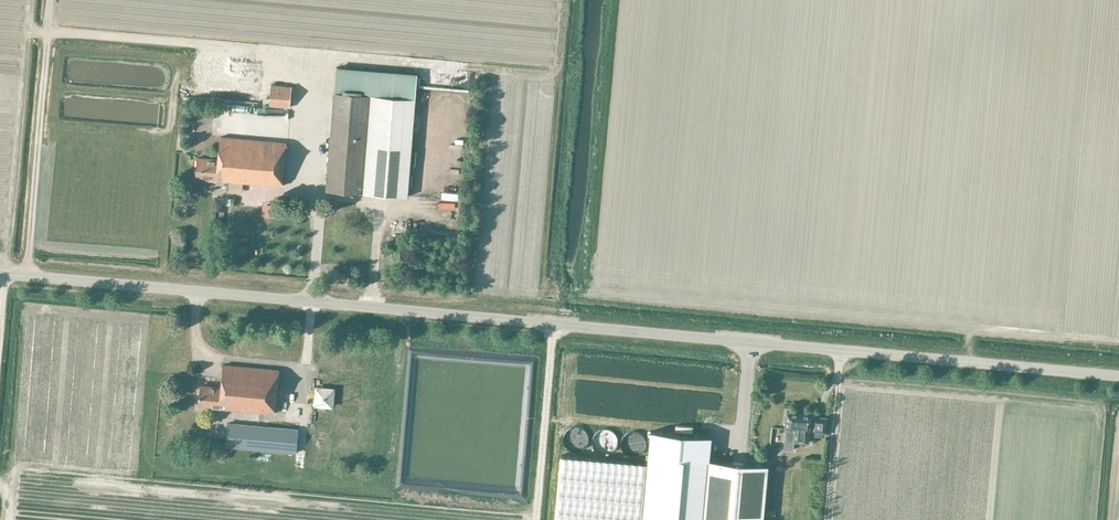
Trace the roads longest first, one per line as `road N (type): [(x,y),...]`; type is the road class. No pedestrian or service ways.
road 1 (unclassified): [(0,271),(1118,376)]
road 2 (track): [(826,519),(841,350)]

